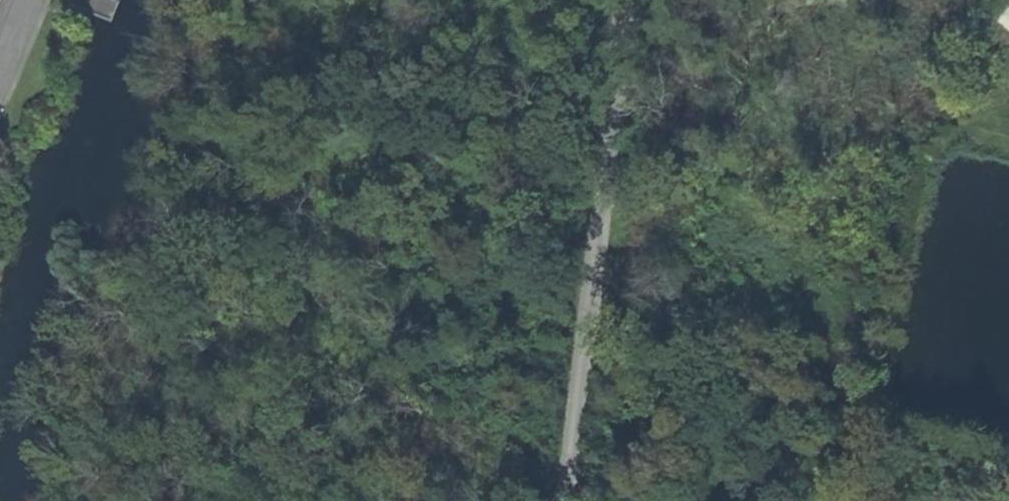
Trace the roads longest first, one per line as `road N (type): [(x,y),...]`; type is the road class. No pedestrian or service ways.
road 1 (track): [(640,0),(567,500)]

